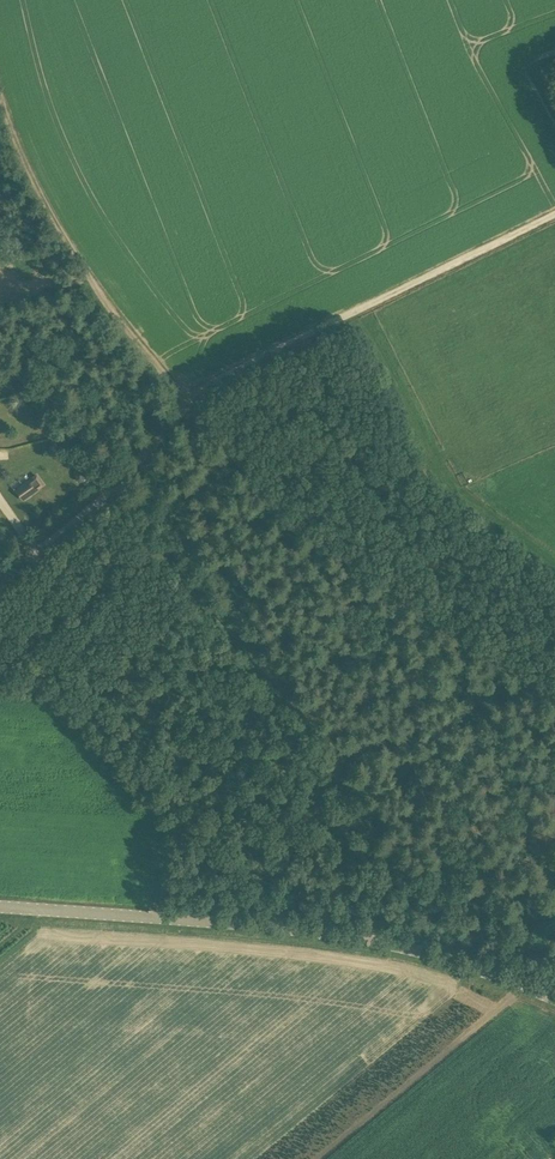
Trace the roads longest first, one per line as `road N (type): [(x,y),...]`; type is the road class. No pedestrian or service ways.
road 1 (track): [(554,950),(368,841),(313,728),(160,562),(118,483)]
road 2 (tertiary): [(554,998),(444,957),(334,933),(0,906)]
road 3 (track): [(554,698),(276,510),(199,423),(191,394)]
road 4 (track): [(191,394),(554,217)]
road 5 (track): [(0,67),(59,231),(191,394)]
road 6 (track): [(41,545),(118,483),(191,394)]

